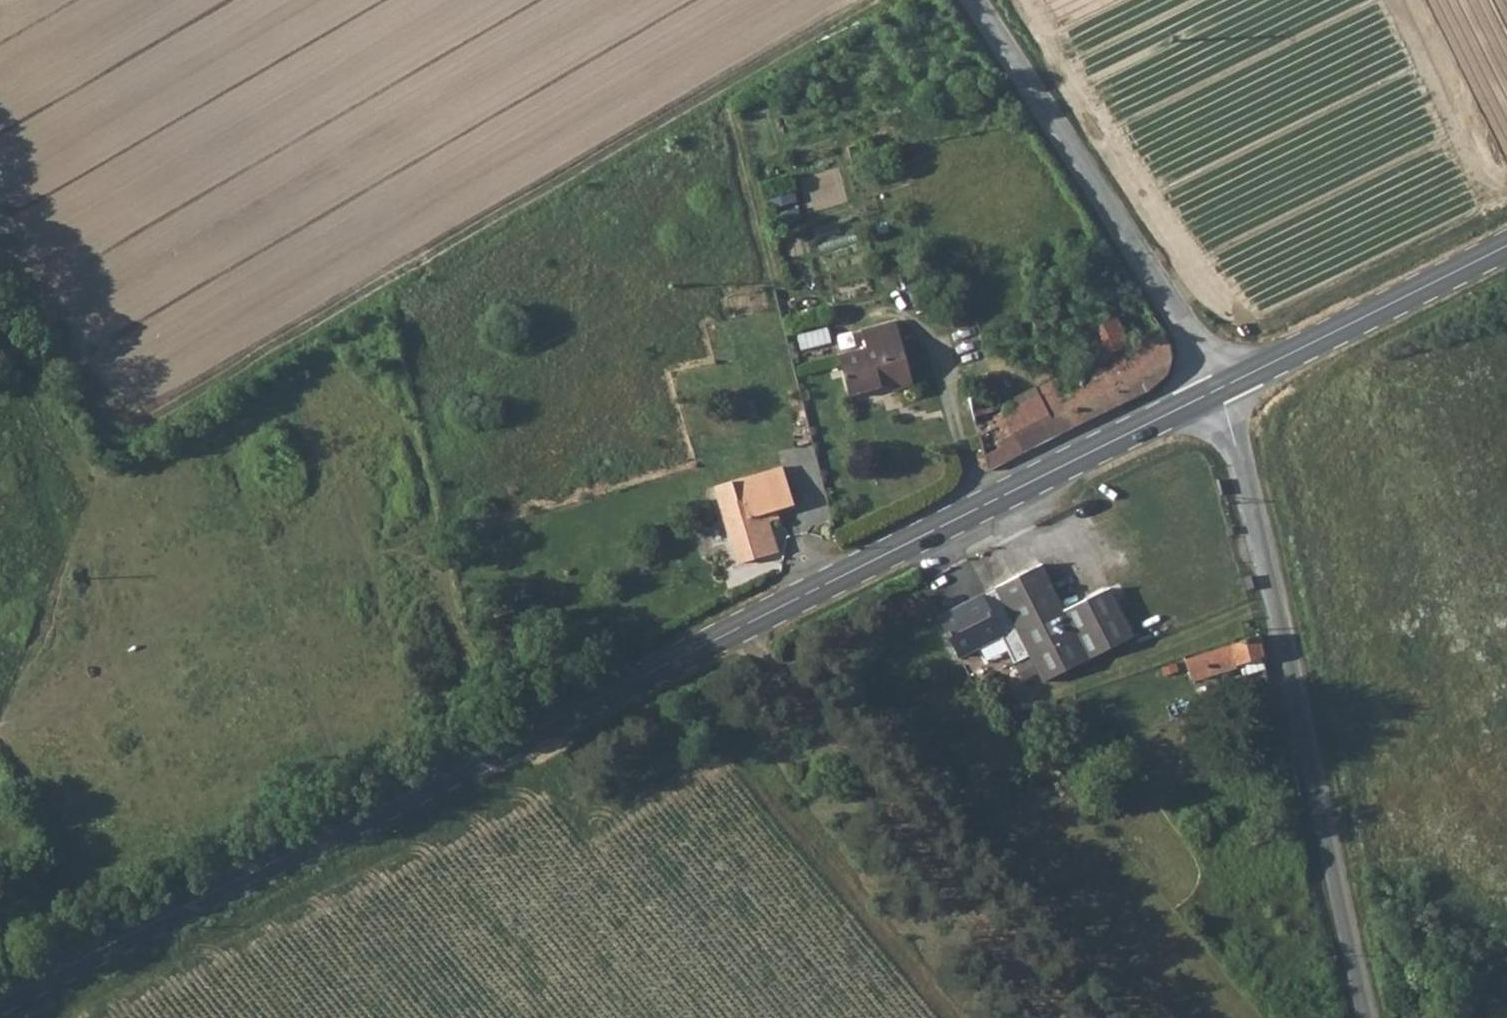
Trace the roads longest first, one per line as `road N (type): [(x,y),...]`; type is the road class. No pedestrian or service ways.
road 1 (secondary): [(0,1002),(1219,392)]
road 2 (track): [(890,0),(111,454)]
road 3 (track): [(78,1017),(541,792),(599,846),(739,761)]
road 4 (unclassified): [(1219,392),(1262,541),(1366,1017)]
road 5 (unclassified): [(973,0),(1219,392)]
road 6 (track): [(194,0),(369,304)]
road 7 (secondary): [(1219,392),(1506,248)]

